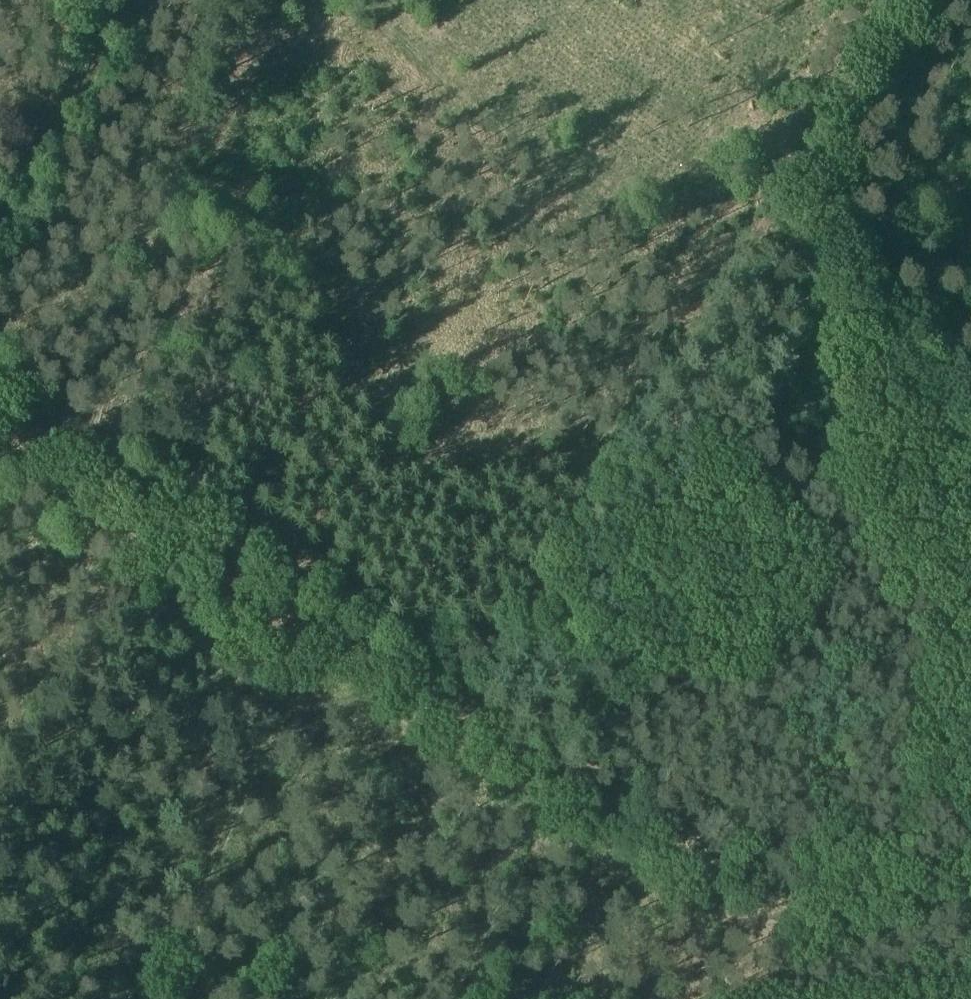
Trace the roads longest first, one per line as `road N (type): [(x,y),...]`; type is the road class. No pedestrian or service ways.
road 1 (track): [(0,471),(347,668),(511,663)]
road 2 (track): [(0,189),(113,0)]
road 3 (track): [(614,476),(511,663)]

